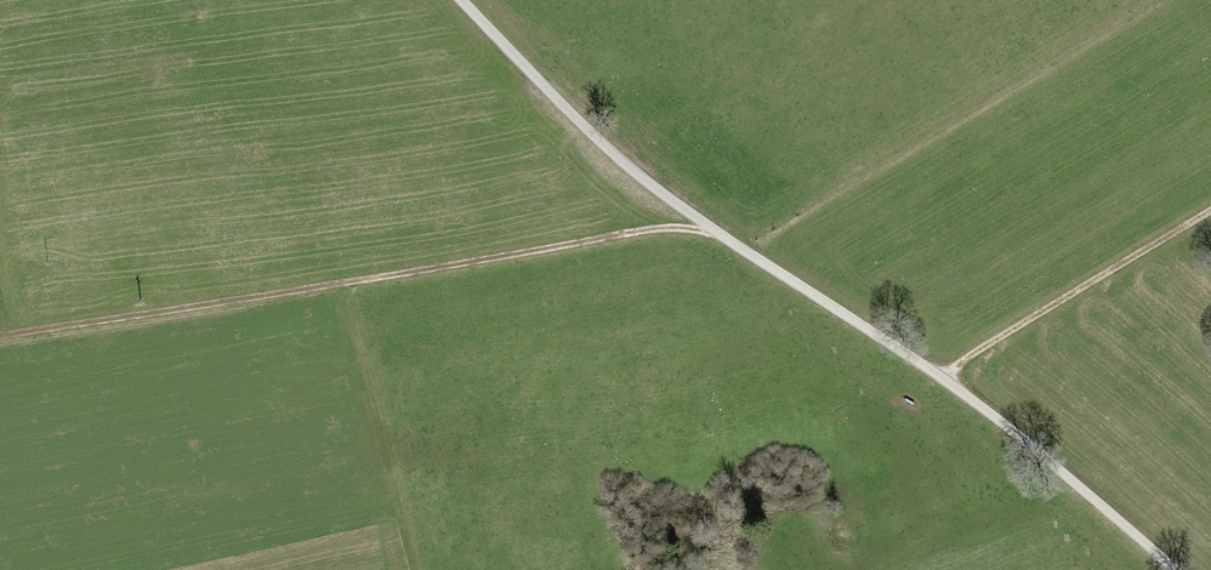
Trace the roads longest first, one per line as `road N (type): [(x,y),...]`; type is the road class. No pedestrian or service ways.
road 1 (unclassified): [(1175,569),(945,381),(643,183),(460,0)]
road 2 (track): [(0,335),(650,232),(709,231)]
road 3 (track): [(945,381),(970,357),(1210,213)]

